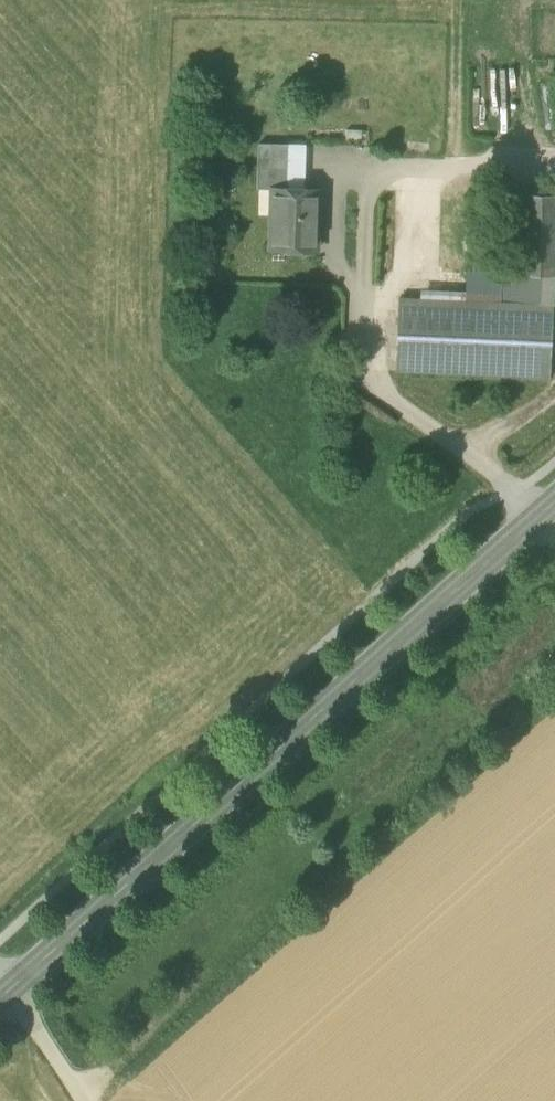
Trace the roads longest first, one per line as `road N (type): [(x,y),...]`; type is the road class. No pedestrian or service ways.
road 1 (primary): [(11,987),(554,500)]
road 2 (unclassified): [(85,1100),(11,987)]

